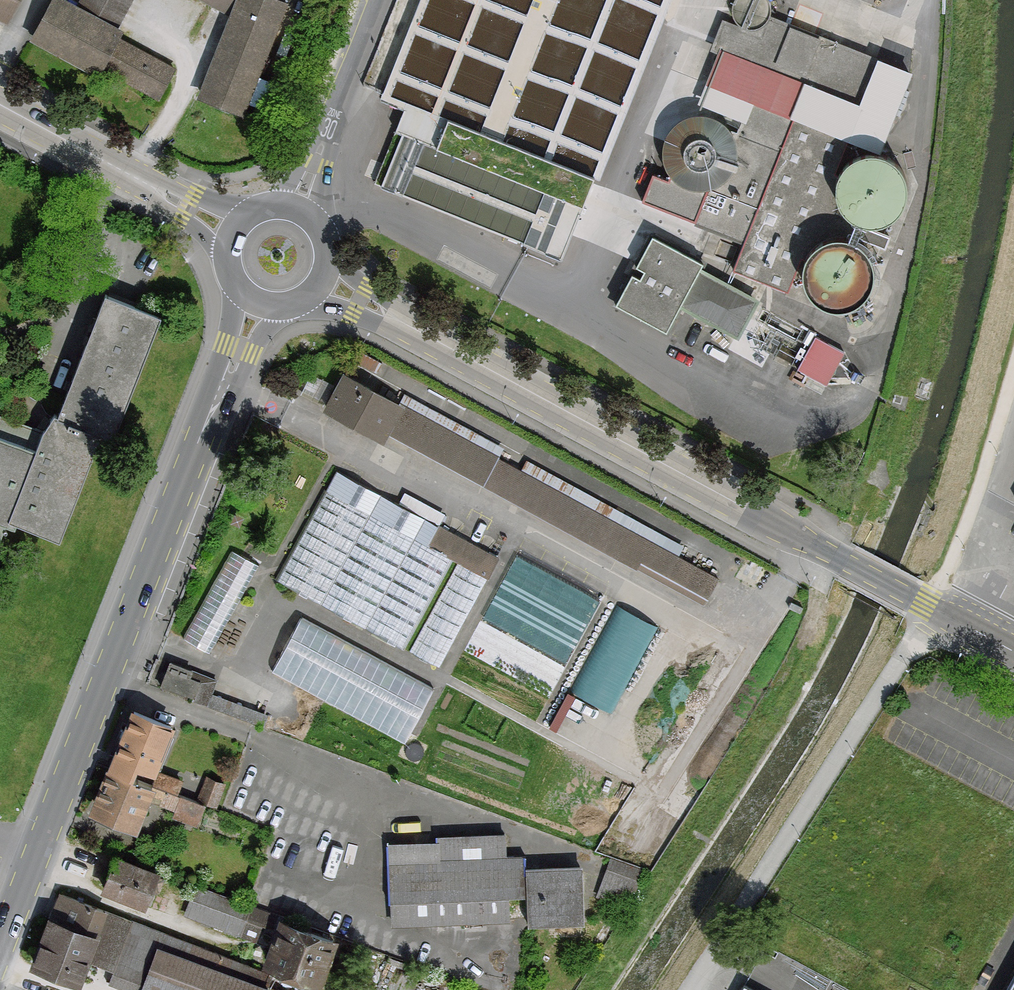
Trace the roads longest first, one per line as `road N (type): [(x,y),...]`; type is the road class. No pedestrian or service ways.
road 1 (tertiary): [(409,328),(1013,653)]
road 2 (residential): [(212,408),(0,950)]
road 3 (tertiary): [(0,105),(145,184)]
road 4 (residential): [(381,0),(329,129)]
road 5 (residential): [(234,285),(212,408)]
road 6 (residential): [(212,408),(281,308)]
road 7 (tertiary): [(145,184),(228,271)]

